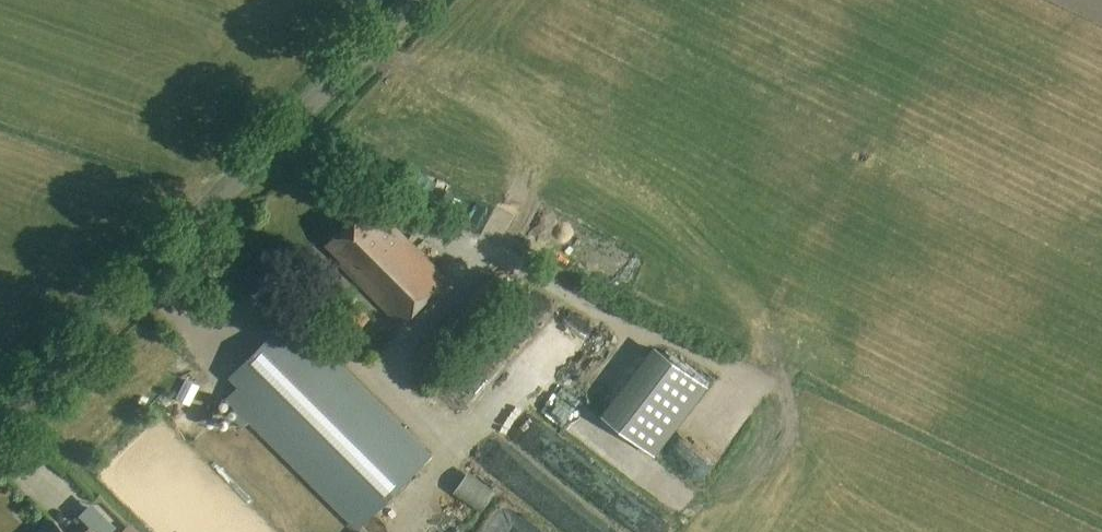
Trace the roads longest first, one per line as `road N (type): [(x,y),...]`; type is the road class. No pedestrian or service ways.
road 1 (tertiary): [(0,419),(413,0)]

